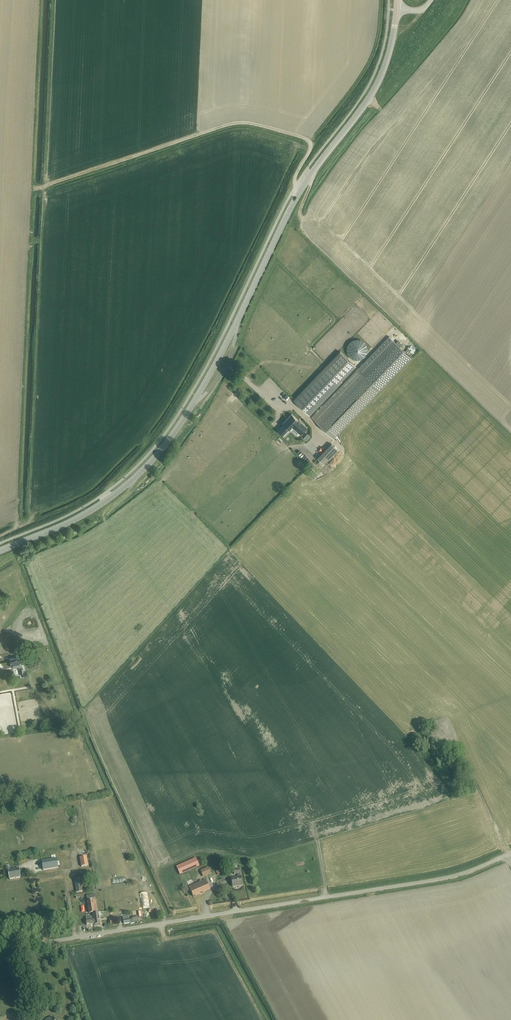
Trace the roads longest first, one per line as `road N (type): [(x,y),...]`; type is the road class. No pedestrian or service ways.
road 1 (secondary): [(0,551),(81,517),(163,447),(301,189),(379,79),(396,8)]
road 2 (unclassified): [(0,950),(451,877),(510,853)]
road 3 (track): [(301,189),(294,181),(308,141),(242,123),(31,187)]
road 4 (track): [(507,855),(444,715)]

